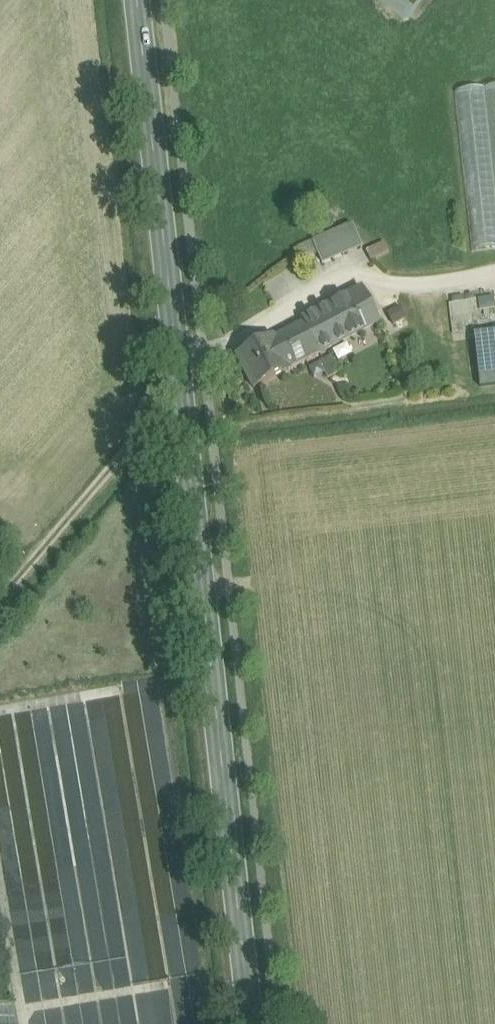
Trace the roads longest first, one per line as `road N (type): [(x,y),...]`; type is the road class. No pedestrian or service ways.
road 1 (secondary): [(140,0),(251,1023)]
road 2 (track): [(185,425),(154,428),(137,441),(0,597)]

